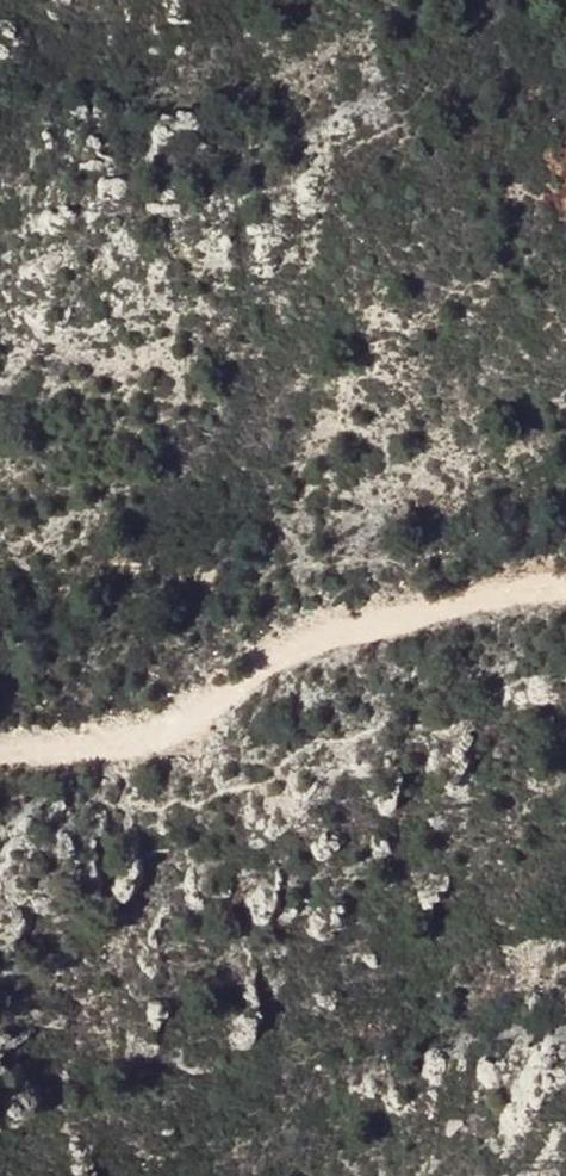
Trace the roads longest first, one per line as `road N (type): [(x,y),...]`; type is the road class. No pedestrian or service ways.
road 1 (track): [(565,584),(305,643),(165,742),(0,757)]

